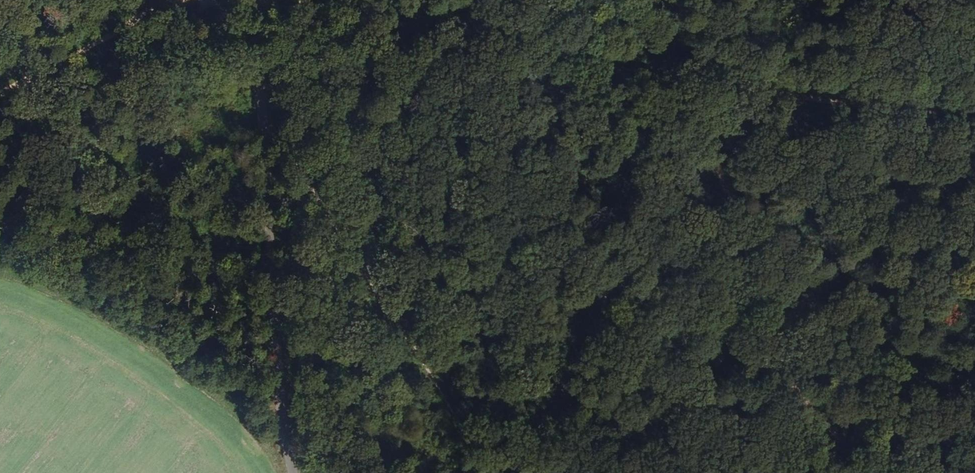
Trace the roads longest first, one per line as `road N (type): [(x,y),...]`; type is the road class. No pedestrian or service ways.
road 1 (track): [(262,4),(407,52),(811,99),(974,135)]
road 2 (unclassified): [(262,4),(284,427),(295,472)]
road 3 (track): [(876,472),(781,338),(701,86)]
road 4 (track): [(974,463),(904,438),(871,388),(781,338)]
road 5 (track): [(175,0),(0,92)]
road 6 (track): [(314,171),(277,16)]

